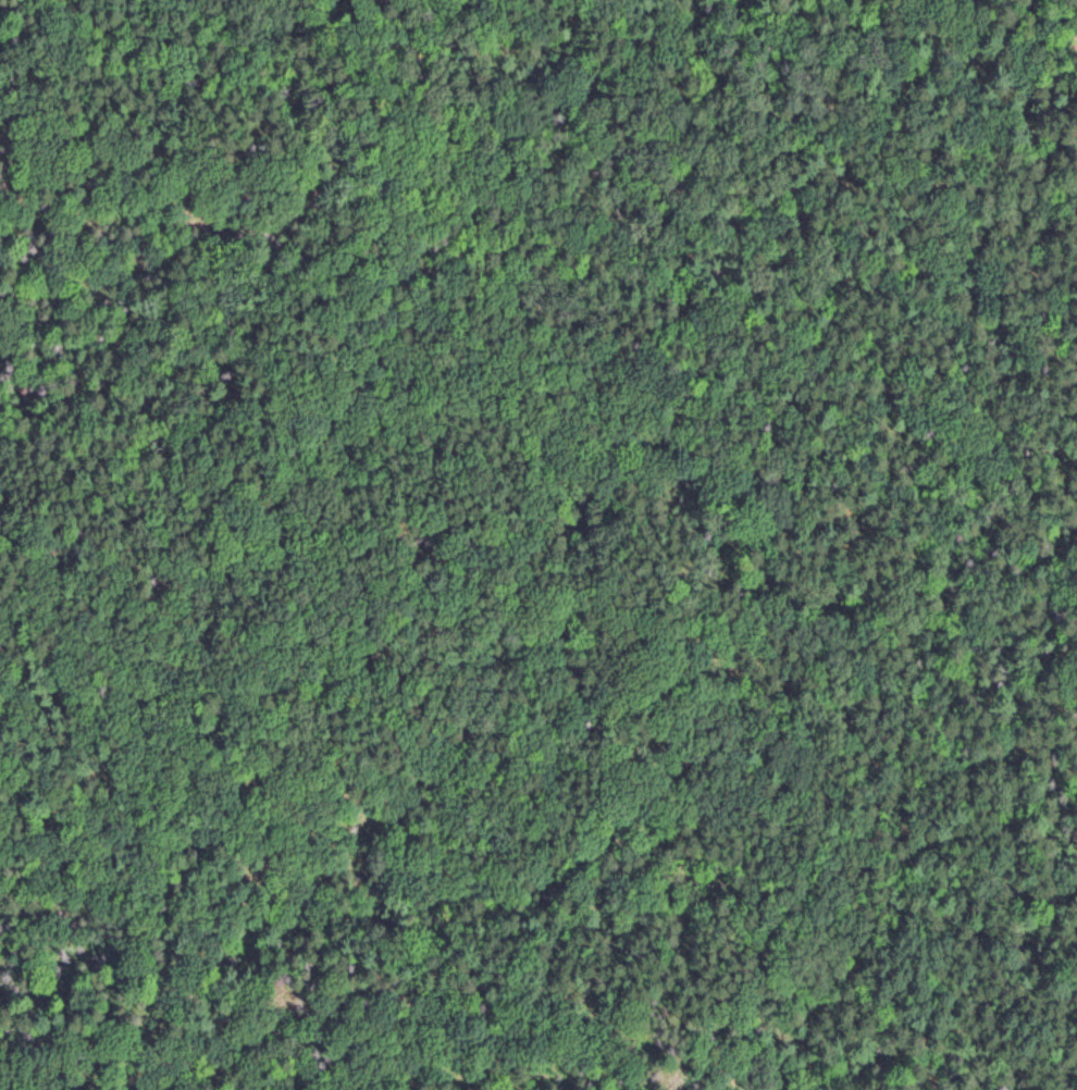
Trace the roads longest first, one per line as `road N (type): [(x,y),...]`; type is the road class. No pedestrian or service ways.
road 1 (track): [(562,0),(653,181),(838,413),(893,516),(908,958),(938,1089)]

